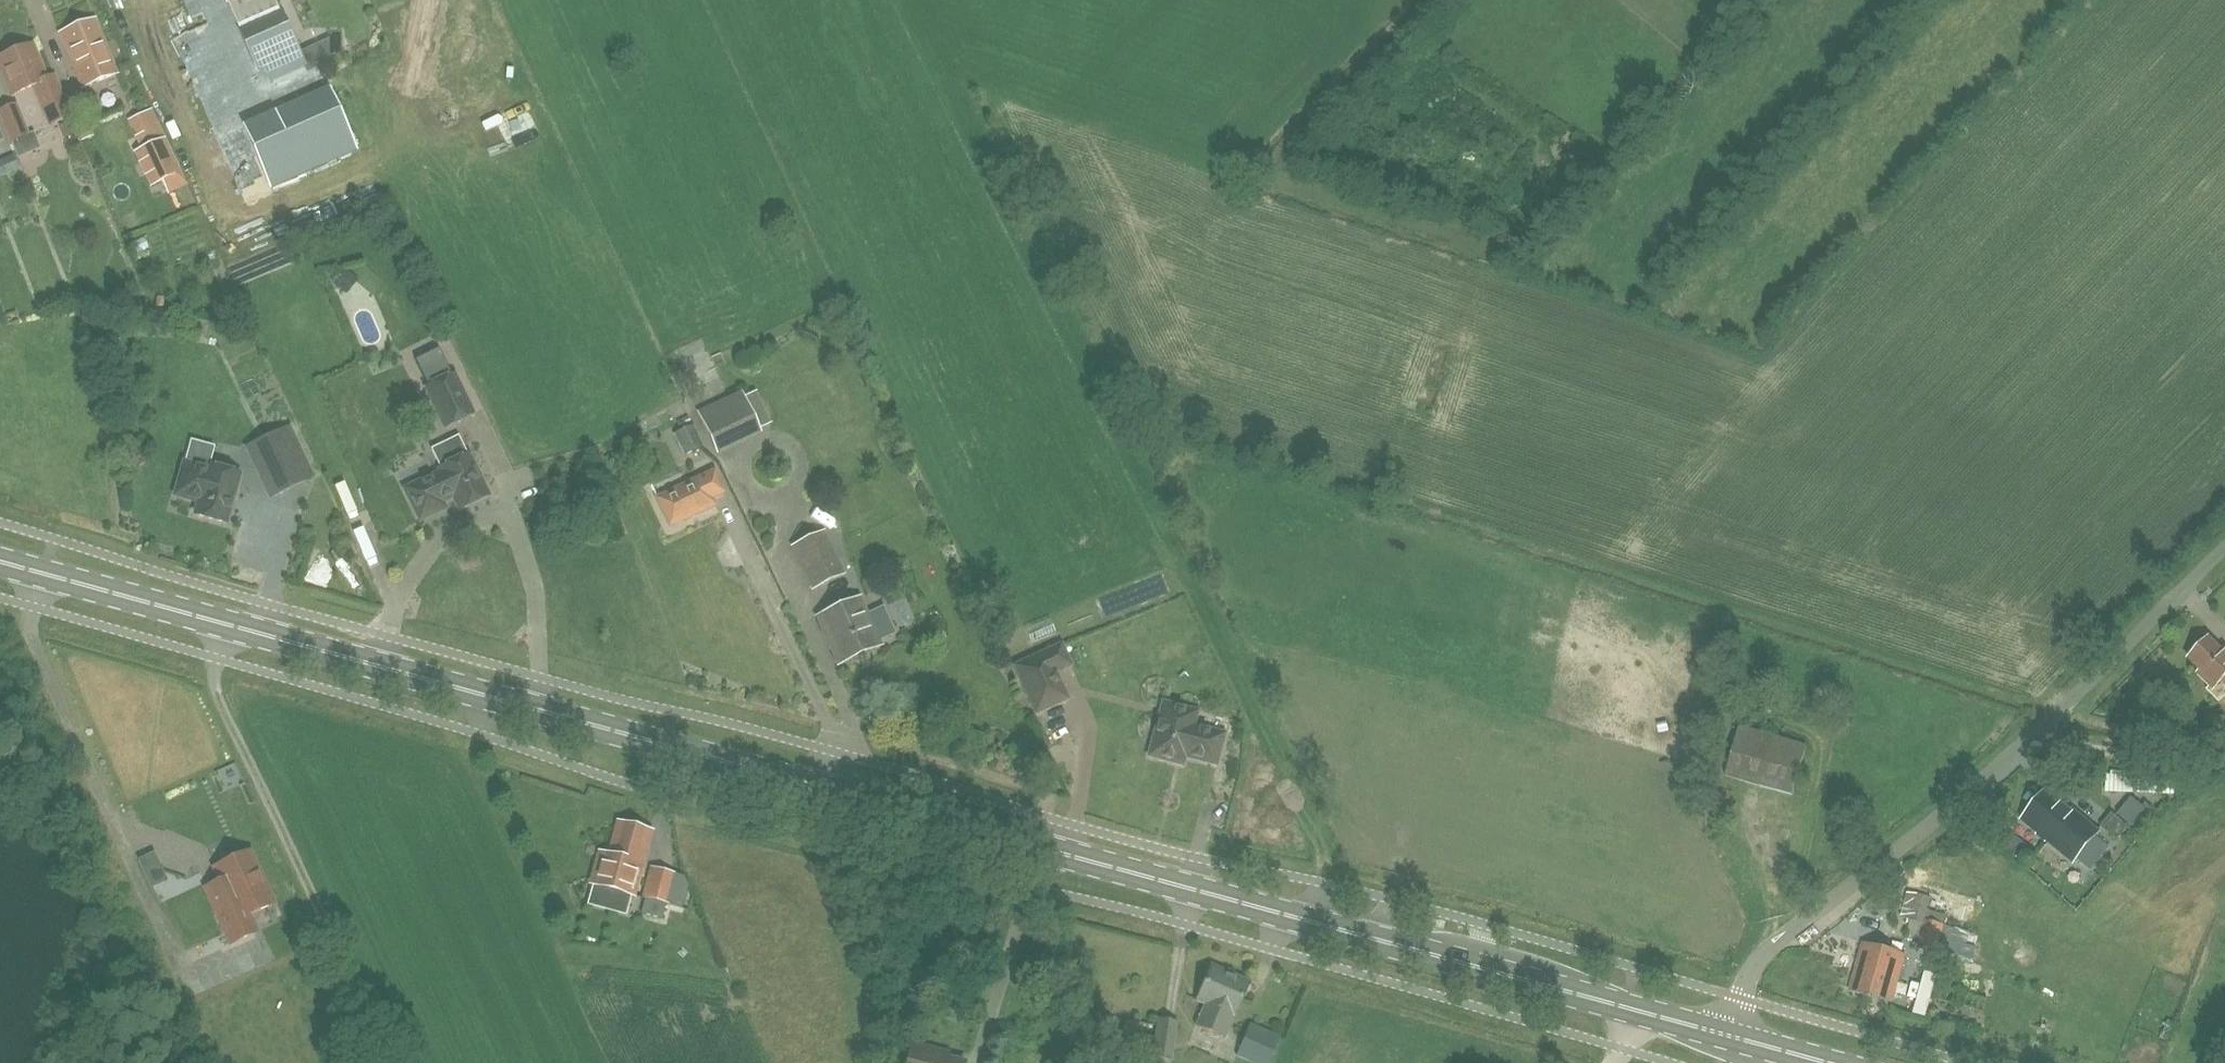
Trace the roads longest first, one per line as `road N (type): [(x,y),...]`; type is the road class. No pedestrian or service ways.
road 1 (primary): [(1732,1038),(0,563)]
road 2 (unclassified): [(1732,1038),(1758,966),(1774,945),(2038,730),(2224,554)]
road 3 (track): [(2224,749),(2113,749),(2038,730)]

